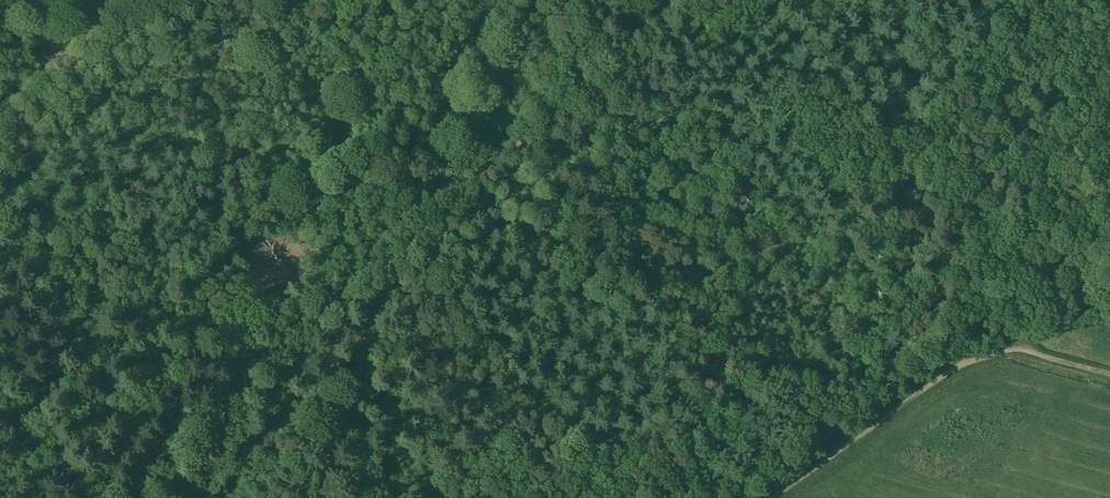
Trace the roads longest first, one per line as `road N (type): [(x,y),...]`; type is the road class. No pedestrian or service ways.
road 1 (track): [(767,497),(980,356),(1015,349),(1109,374)]
road 2 (track): [(0,146),(165,0)]

